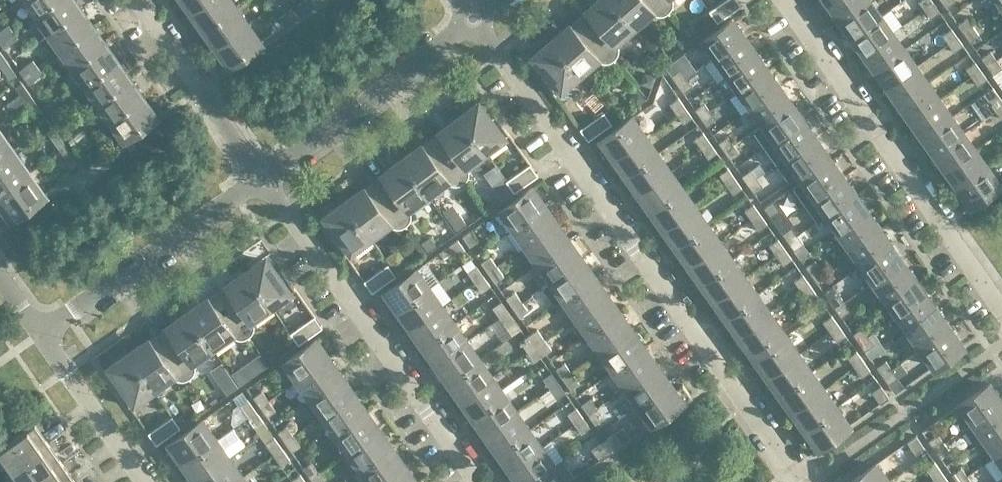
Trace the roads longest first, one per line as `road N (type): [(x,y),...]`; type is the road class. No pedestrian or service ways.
road 1 (residential): [(791,481),(480,26)]
road 2 (residential): [(1001,327),(780,0)]
road 3 (residential): [(468,481),(262,189)]
road 4 (residential): [(262,189),(480,26)]
road 5 (residential): [(42,335),(262,189)]
road 6 (residential): [(262,189),(131,0)]
road 7 (residential): [(142,481),(42,335)]

